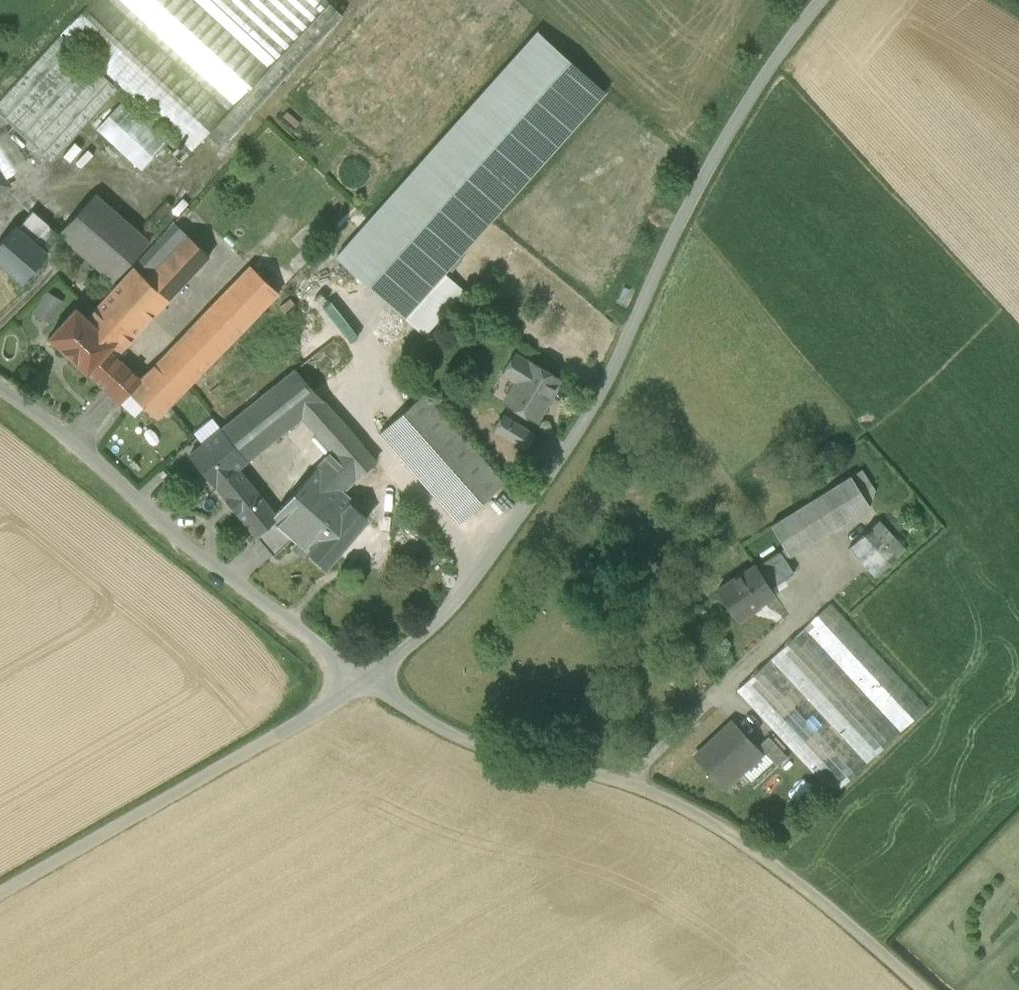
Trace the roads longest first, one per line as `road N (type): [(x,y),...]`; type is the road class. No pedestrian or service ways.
road 1 (unclassified): [(367,683),(460,597),(601,397),(698,183),(823,0)]
road 2 (unclassified): [(367,683),(465,744),(625,781),(720,826),(833,910),(920,989)]
road 3 (unclassified): [(0,393),(367,683)]
road 4 (unclassified): [(0,893),(367,683)]

